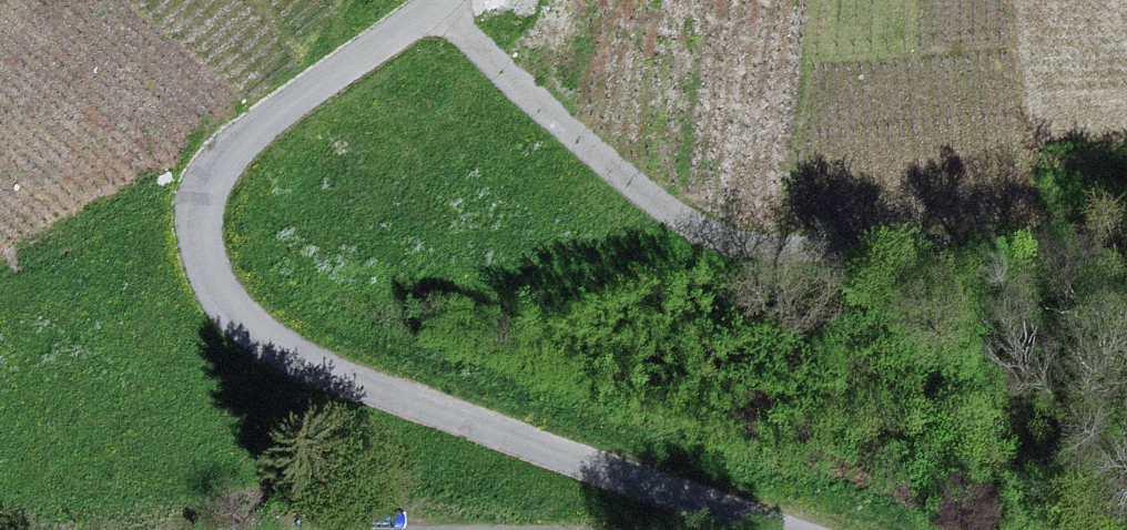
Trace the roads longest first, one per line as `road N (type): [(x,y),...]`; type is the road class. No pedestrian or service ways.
road 1 (unclassified): [(434,4),(280,111),(235,155),(207,207),(205,237),(220,292),(269,340),(337,376),(783,529)]
road 2 (unclassified): [(1126,264),(847,266),(720,242),(636,196),(434,4)]

